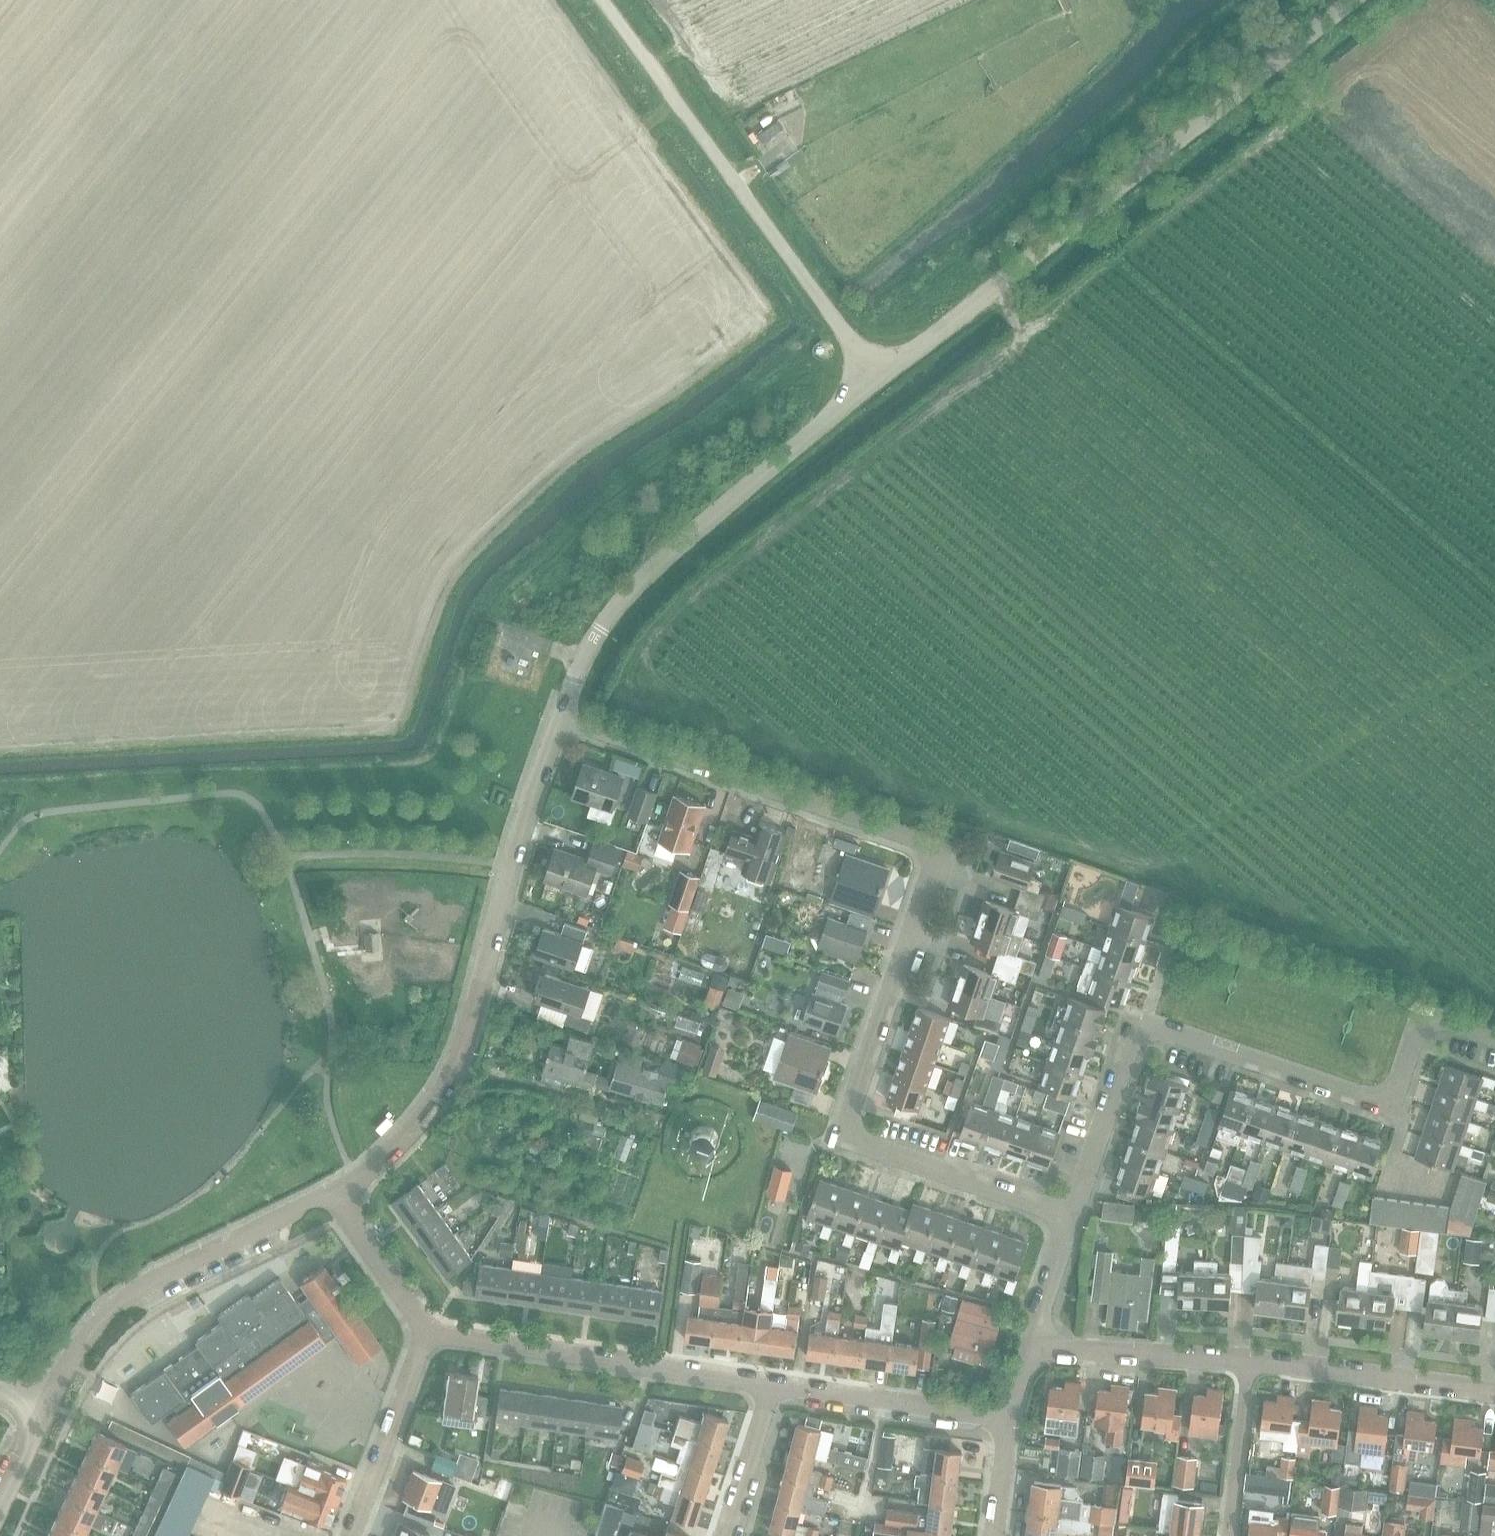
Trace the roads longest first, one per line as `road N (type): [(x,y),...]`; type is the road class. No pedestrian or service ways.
road 1 (residential): [(1072,1212),(868,1144),(855,1132),(853,1106),(933,874),(922,840),(561,717)]
road 2 (unclassified): [(873,378),(1352,0)]
road 3 (unclassified): [(873,378),(602,0)]
road 4 (residential): [(1494,1036),(1427,1013),(1392,1115),(1142,1030)]
road 5 (unclassified): [(339,1196),(424,1127),(468,1044),(509,869)]
road 6 (unclassified): [(46,1406),(76,1351),(138,1291),(339,1196)]
road 7 (unclassified): [(601,626),(660,561),(873,378)]
road 8 (residential): [(772,1389),(428,1335)]
road 9 (residential): [(1494,1384),(1252,1357)]
road 10 (residential): [(1011,1421),(772,1389)]
road 11 (residential): [(355,1535),(428,1335)]
road 12 (residential): [(1252,1357),(1042,1338)]
road 13 (residential): [(1072,1212),(1142,1030)]
road 14 (residential): [(1232,1535),(1252,1357)]
road 15 (residential): [(428,1335),(339,1196)]
road 16 (residential): [(509,869),(561,717)]
road 17 (residential): [(727,1535),(772,1389)]
road 18 (residential): [(1042,1338),(1072,1212)]

